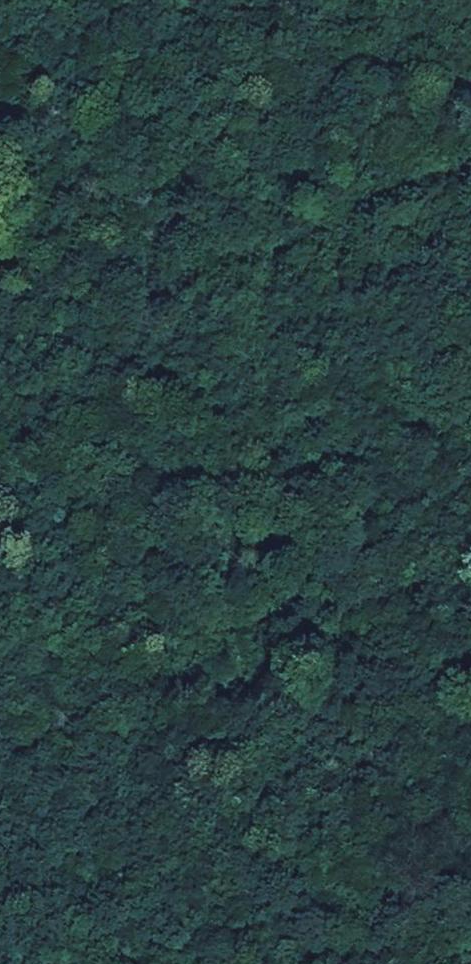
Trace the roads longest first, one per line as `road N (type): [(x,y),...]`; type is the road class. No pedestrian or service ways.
road 1 (track): [(0,322),(200,275),(470,154)]

